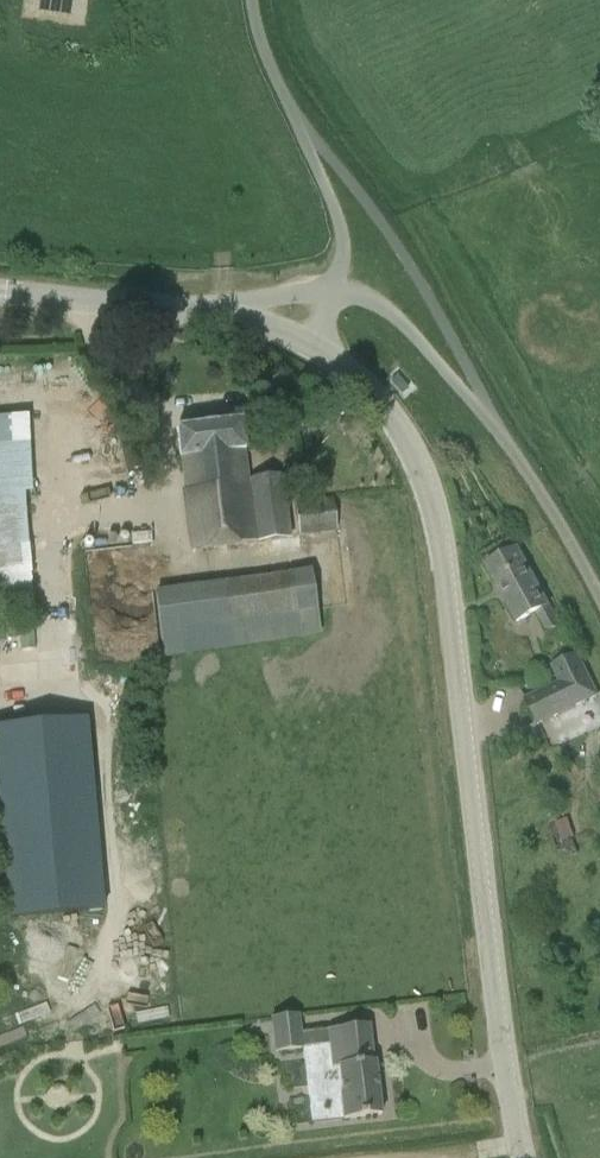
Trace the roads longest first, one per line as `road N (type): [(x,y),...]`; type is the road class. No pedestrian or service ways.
road 1 (tertiary): [(522,1157),(429,485),(400,420),(323,345)]
road 2 (residential): [(300,127),(423,289),(504,438)]
road 3 (residential): [(504,438),(399,319),(358,298),(326,293)]
road 4 (tertiary): [(221,306),(0,292)]
road 5 (residential): [(504,438),(599,601)]
road 6 (residential): [(326,293),(344,242),(300,127)]
road 7 (residential): [(248,0),(254,44),(300,127)]

